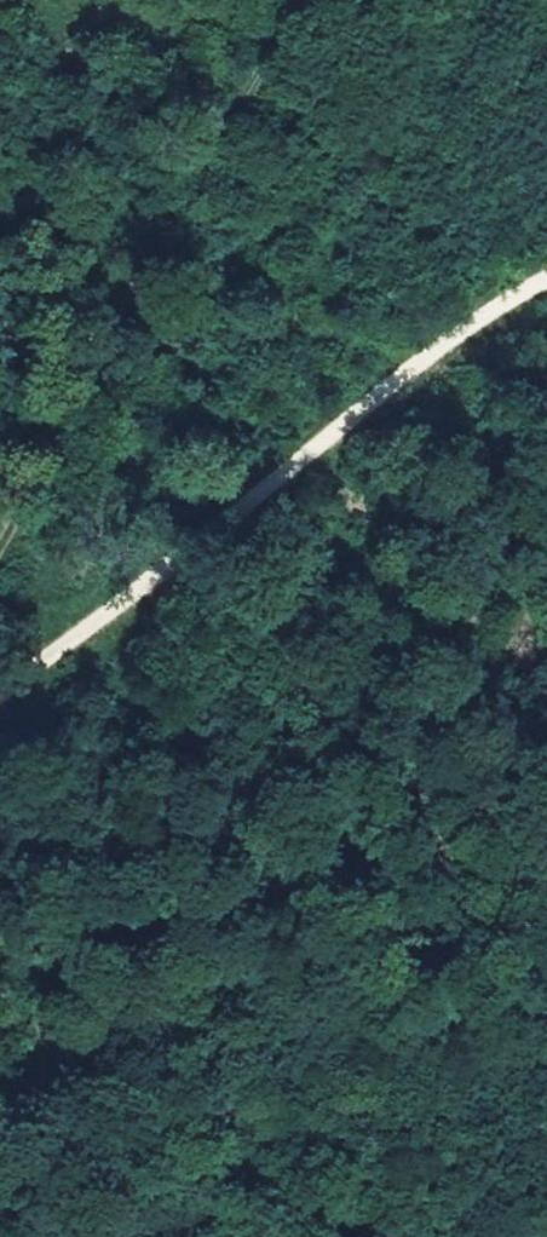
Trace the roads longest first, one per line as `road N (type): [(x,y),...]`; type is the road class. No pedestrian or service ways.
road 1 (track): [(546,282),(0,713)]
road 2 (track): [(546,814),(83,400)]

